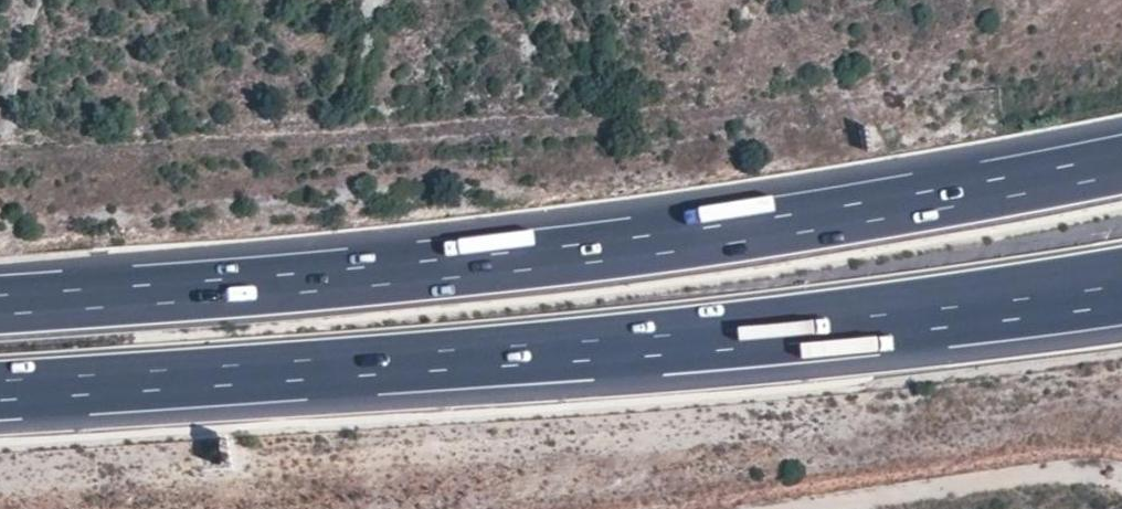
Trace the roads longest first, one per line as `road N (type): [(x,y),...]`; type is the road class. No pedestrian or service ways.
road 1 (motorway): [(1121,165),(545,258),(0,305)]
road 2 (motorway): [(0,390),(681,342),(1121,285)]
road 3 (track): [(730,508),(1121,463)]

